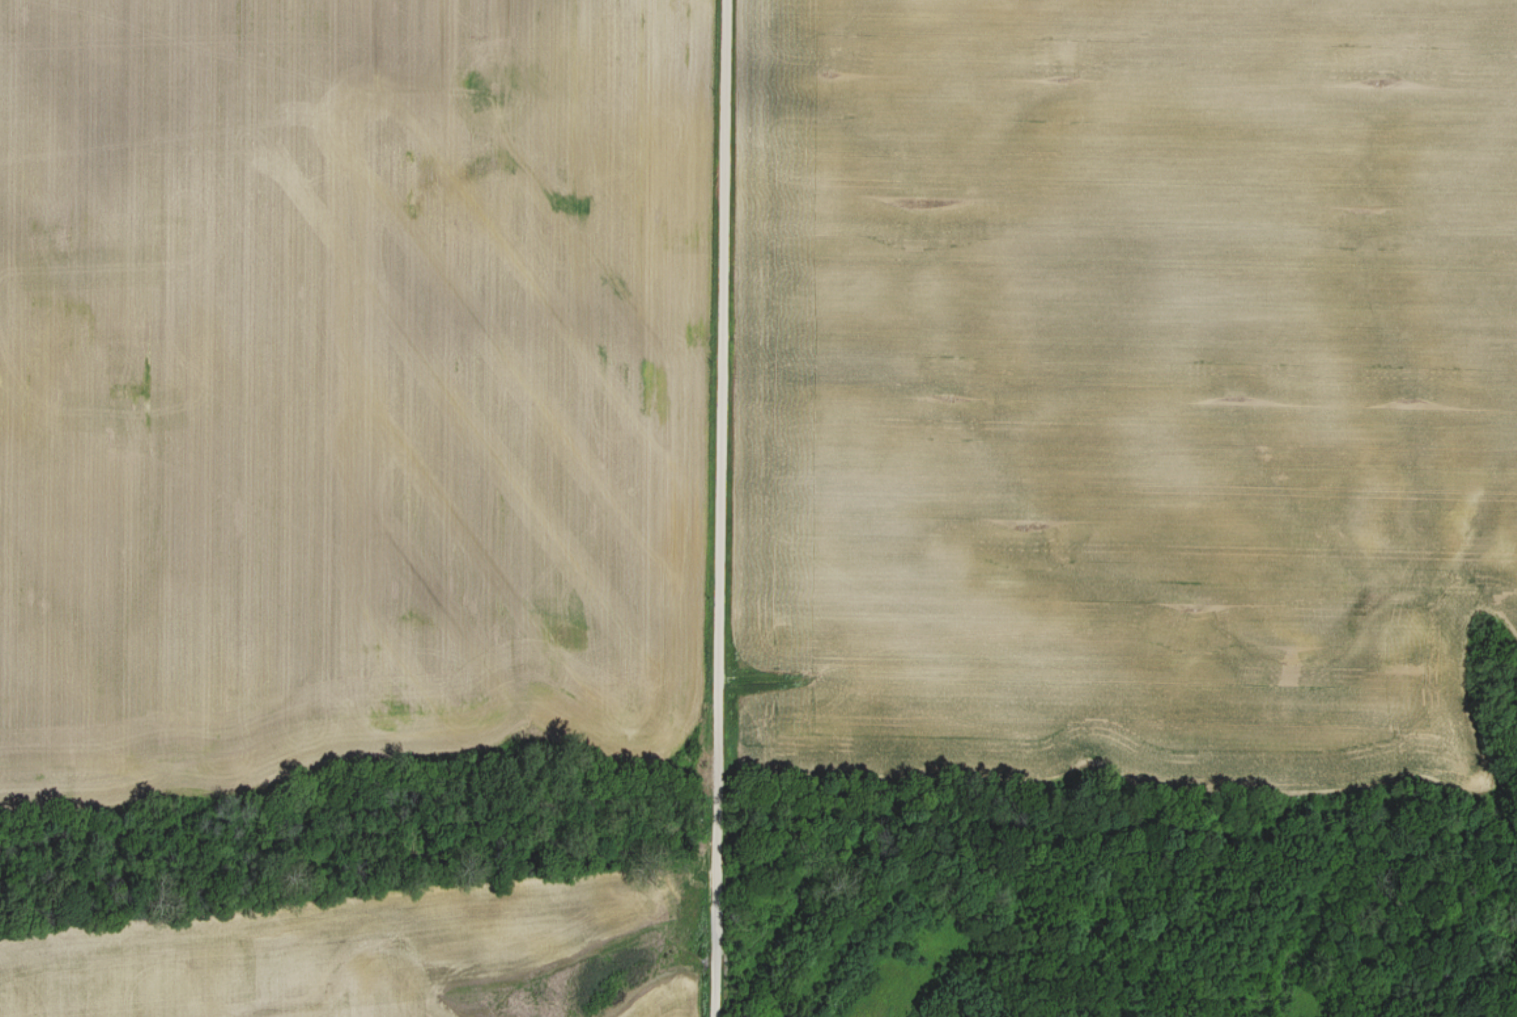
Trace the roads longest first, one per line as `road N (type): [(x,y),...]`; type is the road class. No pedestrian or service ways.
road 1 (residential): [(717,1016),(724,0)]

